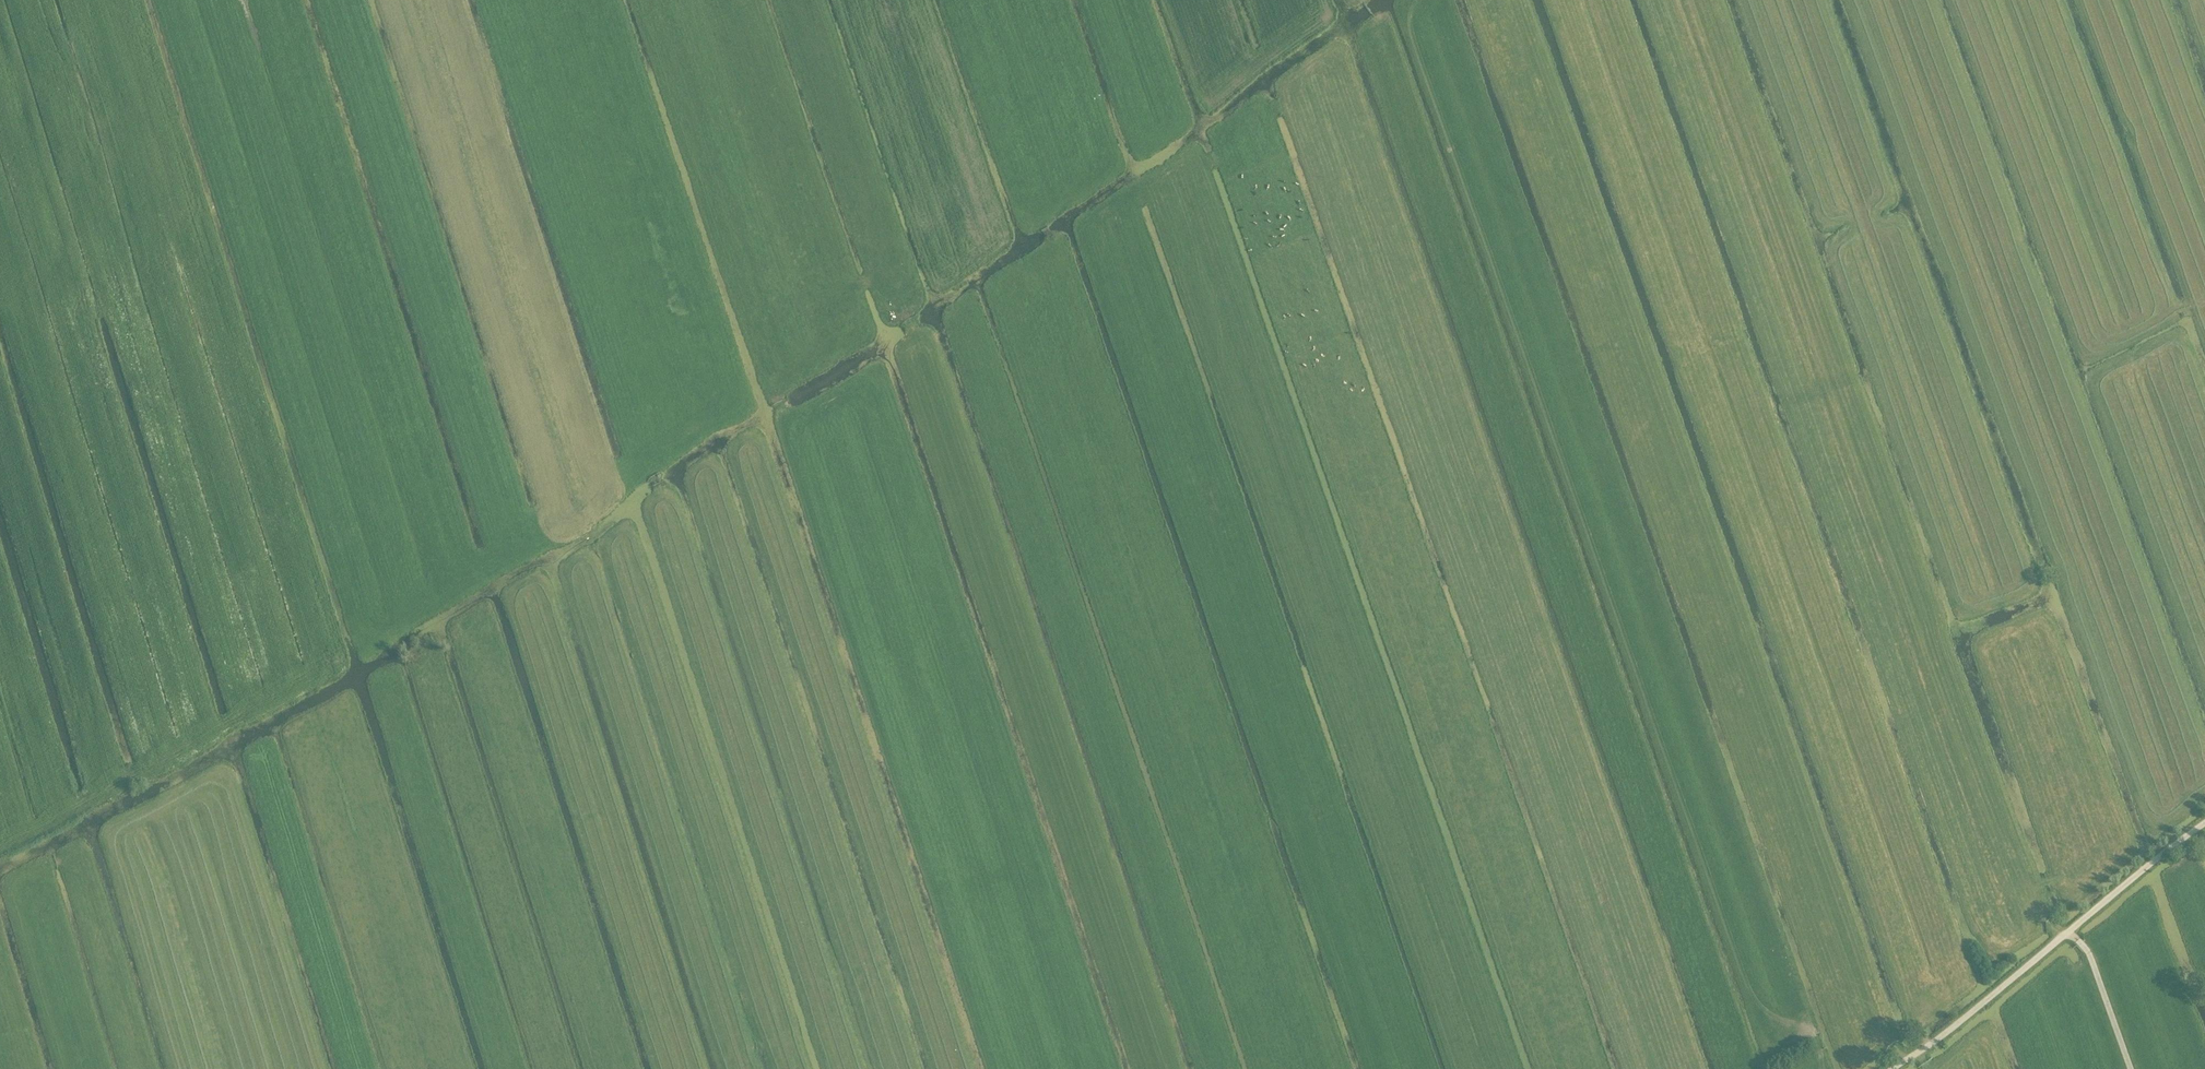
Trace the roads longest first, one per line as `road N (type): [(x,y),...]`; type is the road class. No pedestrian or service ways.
road 1 (track): [(1894,1068),(1997,997),(2204,826)]
road 2 (track): [(1711,889),(1757,1014),(1812,1032),(1823,1068)]

